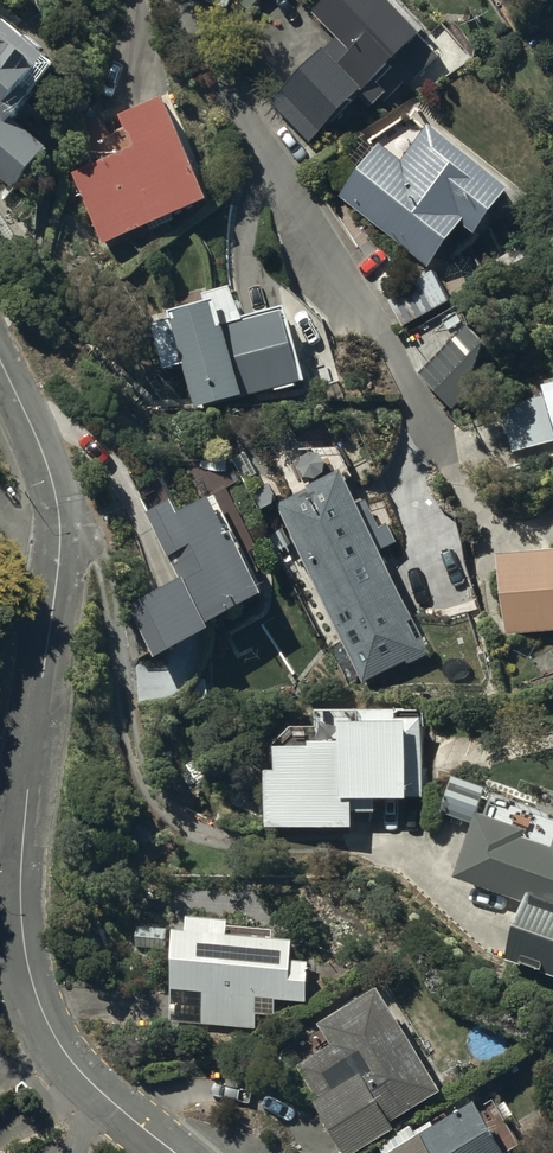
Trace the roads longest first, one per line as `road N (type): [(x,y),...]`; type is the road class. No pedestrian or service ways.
road 1 (residential): [(0,362),(39,444),(61,531),(28,790),(24,947),(37,999),(85,1078),(174,1152)]

